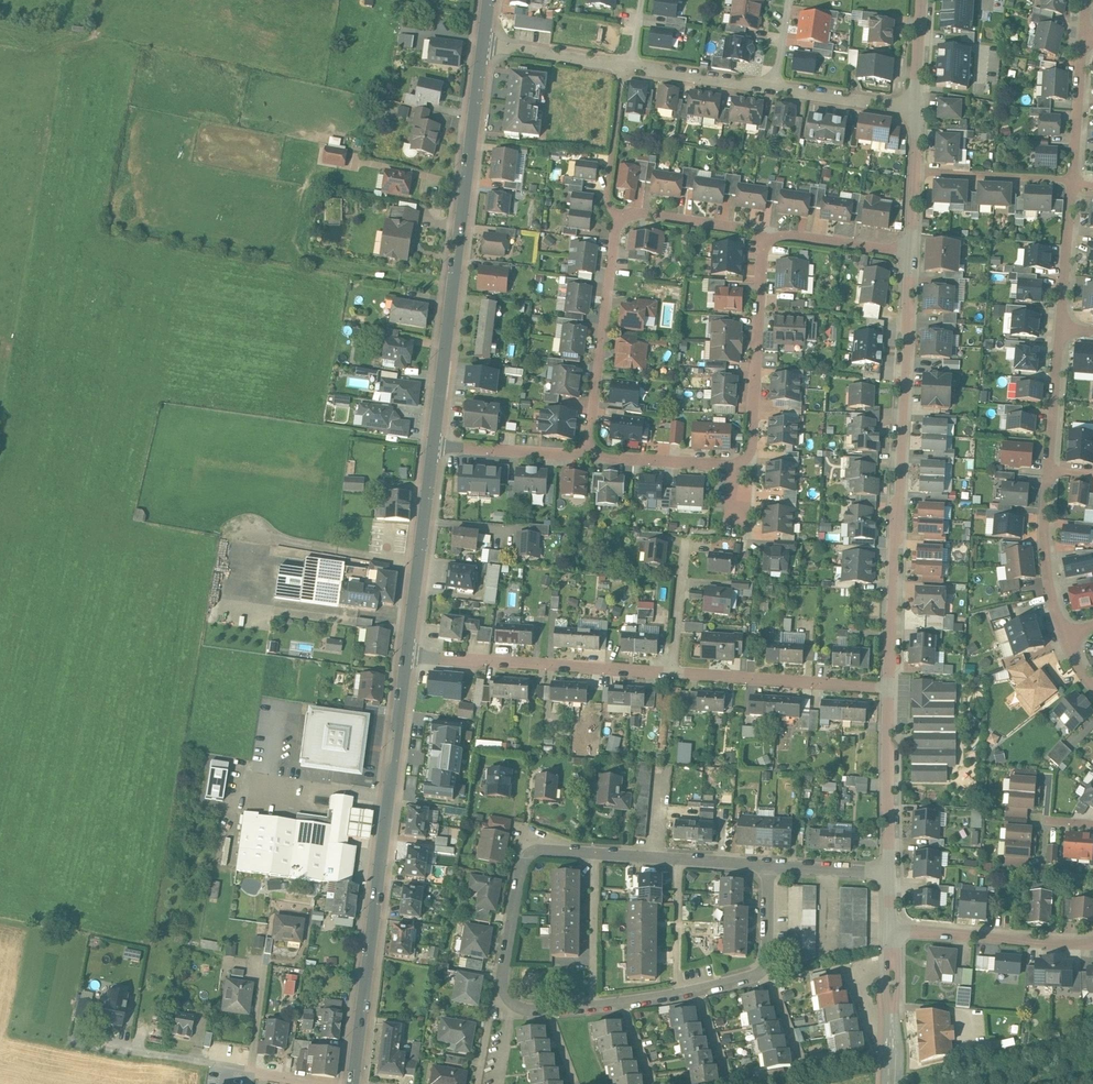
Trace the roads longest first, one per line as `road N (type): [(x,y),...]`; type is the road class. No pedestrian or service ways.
road 1 (residential): [(768,867),(767,957),(757,977),(624,1007),(541,1015),(510,1005),(501,984),(529,855)]
road 2 (residential): [(912,253),(891,688)]
road 3 (residential): [(354,1083),(407,655)]
road 4 (residential): [(434,444),(483,48)]
road 5 (residential): [(670,673),(407,655)]
road 6 (residential): [(620,212),(586,455)]
road 7 (residential): [(768,867),(529,855)]
road 8 (residential): [(670,673),(891,688)]
road 9 (residential): [(750,452),(761,231)]
road 10 (residential): [(407,655),(434,444)]
road 11 (residential): [(1092,942),(892,926)]
road 12 (residential): [(891,688),(891,874)]
road 13 (residential): [(750,452),(733,466),(586,455)]
road 14 (residential): [(1066,633),(1047,543),(1050,471)]
road 15 (residential): [(914,171),(1076,180)]
road 16 (residential): [(892,926),(891,1083)]
road 17 (residential): [(624,66),(607,207),(620,212)]
road 18 (residential): [(776,87),(624,66)]
road 19 (residential): [(912,253),(761,231)]
road 20 (residential): [(586,455),(434,444)]
road 21 (residential): [(1076,180),(1086,30)]
road 22 (residential): [(1050,471),(1062,323)]
road 23 (residential): [(1062,323),(1076,180)]
road 24 (residential): [(918,108),(776,87)]
road 25 (residential): [(761,231),(620,212)]
road 26 (residential): [(624,66),(483,48)]
road 27 (residential): [(684,539),(670,673)]
road 28 (residential): [(891,874),(768,867)]

